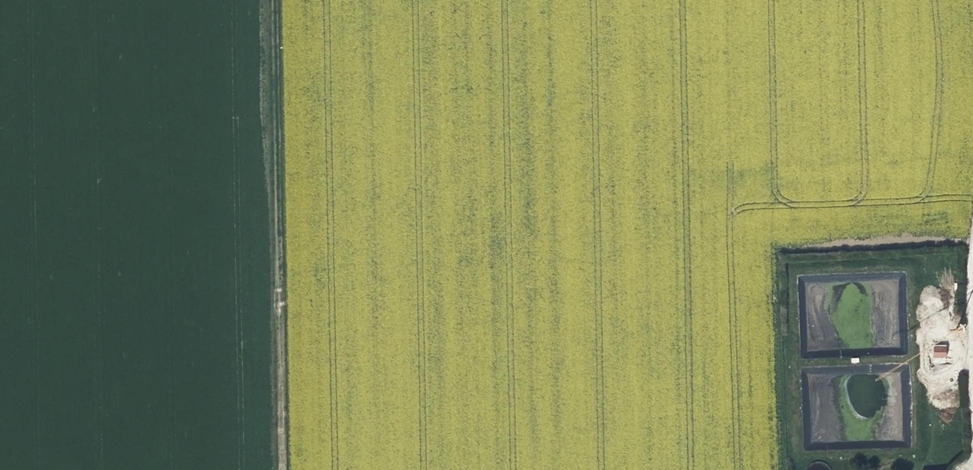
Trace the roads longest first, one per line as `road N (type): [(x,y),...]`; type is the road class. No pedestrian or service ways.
road 1 (track): [(274,0),(279,469)]
road 2 (track): [(972,245),(966,328),(972,440)]

